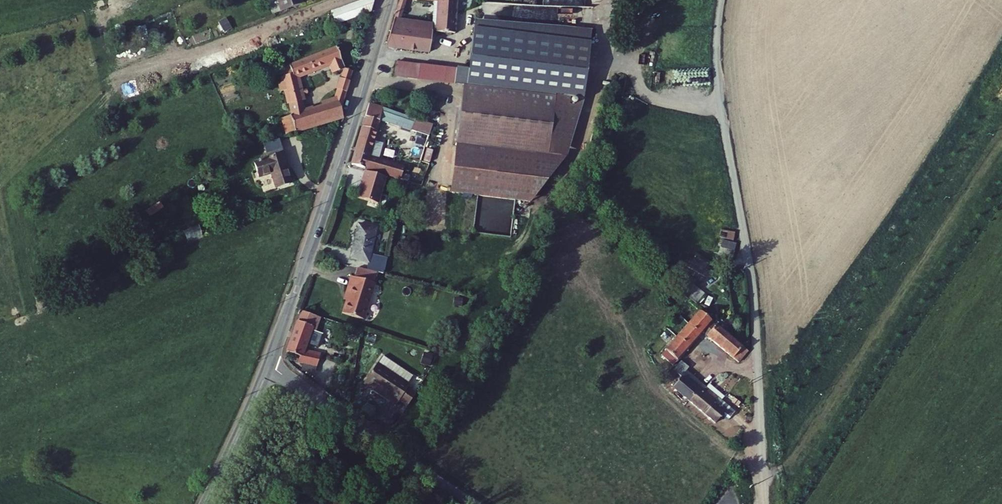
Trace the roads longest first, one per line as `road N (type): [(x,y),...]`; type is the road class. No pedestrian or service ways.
road 1 (unclassified): [(721,0),(718,72),(753,287),(764,503)]
road 2 (track): [(766,503),(1001,140)]
road 3 (residential): [(389,0),(269,364)]
road 4 (unclassified): [(269,364),(476,503)]
road 5 (residential): [(269,364),(205,503)]

